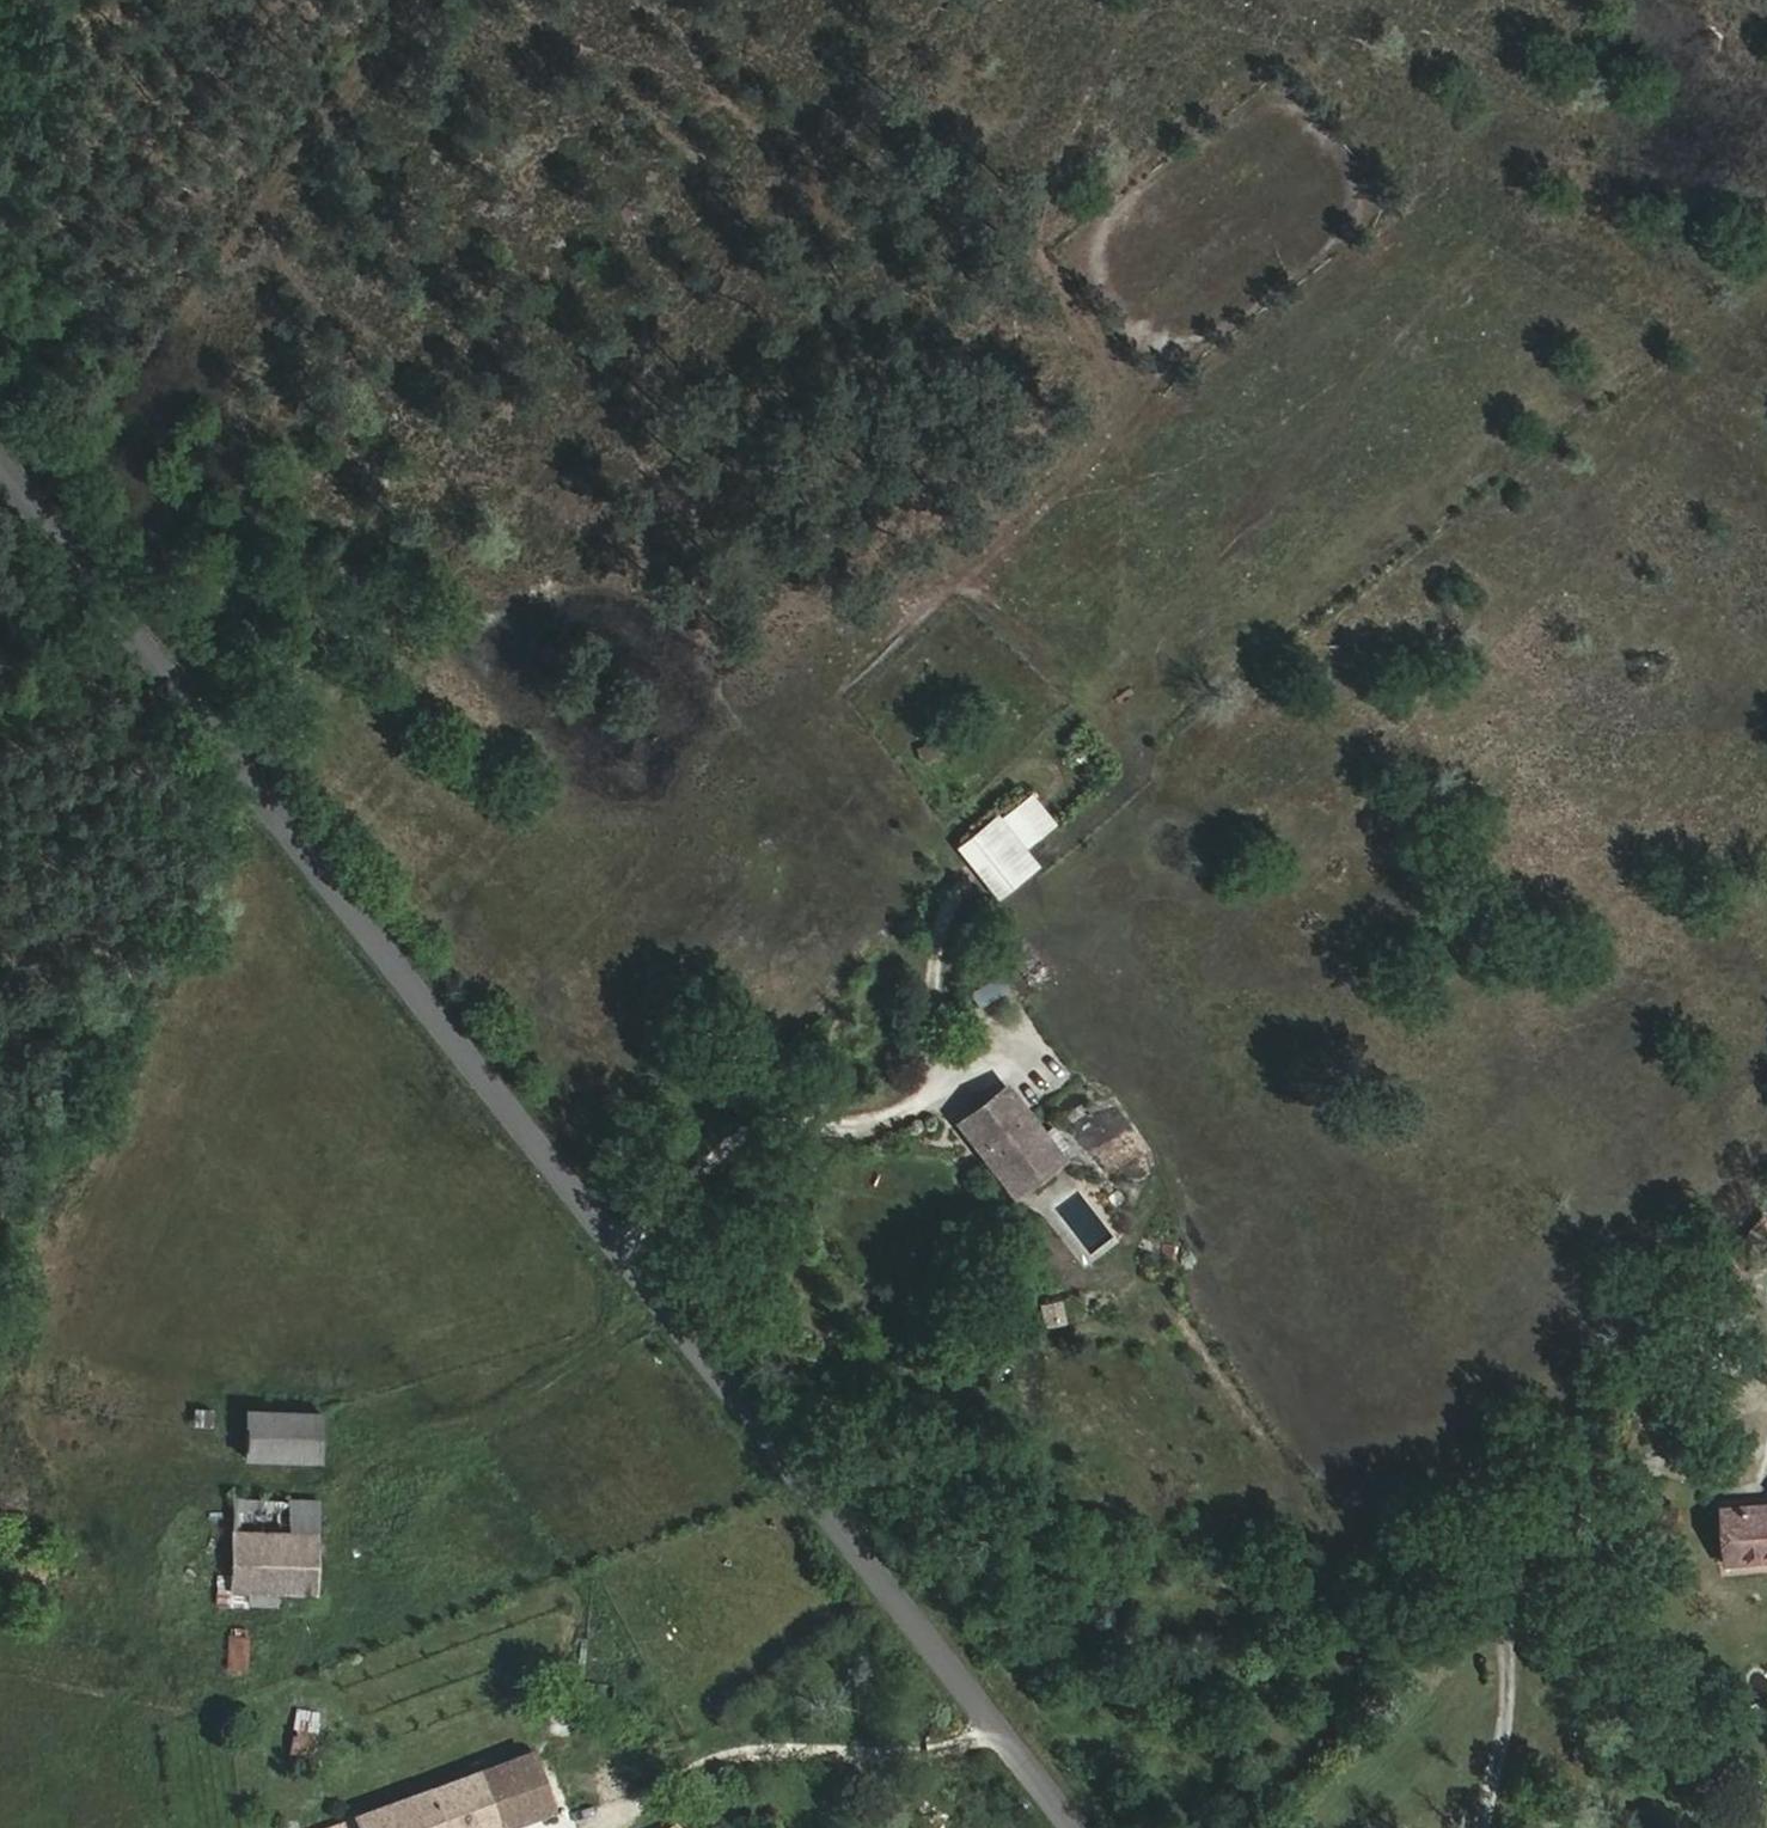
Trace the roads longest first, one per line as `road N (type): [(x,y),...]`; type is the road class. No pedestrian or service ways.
road 1 (tertiary): [(1077,1827),(0,435)]

